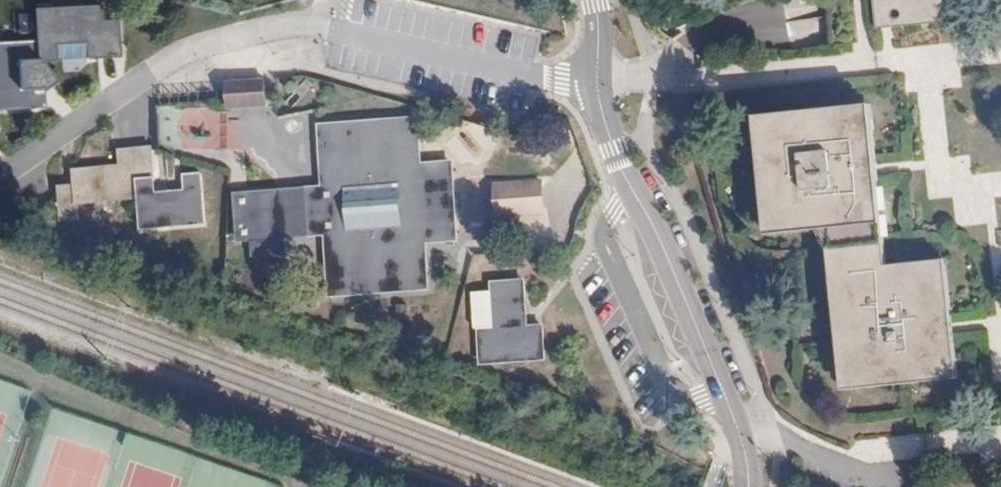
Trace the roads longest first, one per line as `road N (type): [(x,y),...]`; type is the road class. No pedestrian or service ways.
road 1 (residential): [(0,171),(175,53),(299,21),(598,80)]
road 2 (residential): [(756,486),(616,149),(598,80)]

